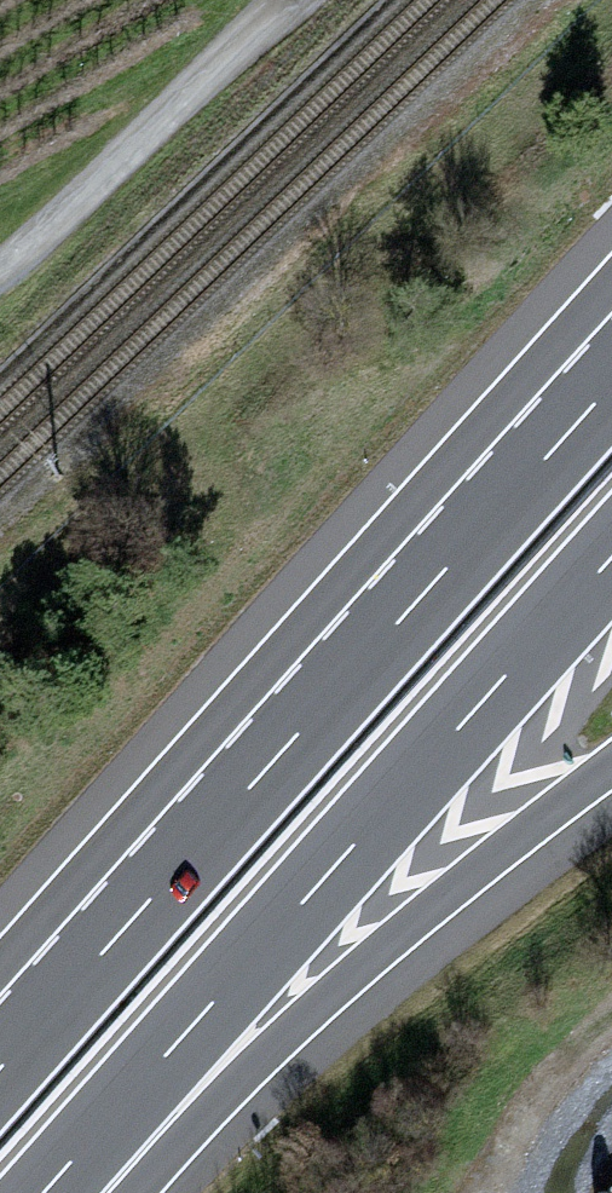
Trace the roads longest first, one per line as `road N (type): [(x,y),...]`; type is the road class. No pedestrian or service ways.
road 1 (motorway): [(611,382),(0,1067)]
road 2 (motorway): [(45,1192),(611,563)]
road 3 (unclassified): [(0,265),(280,0)]

